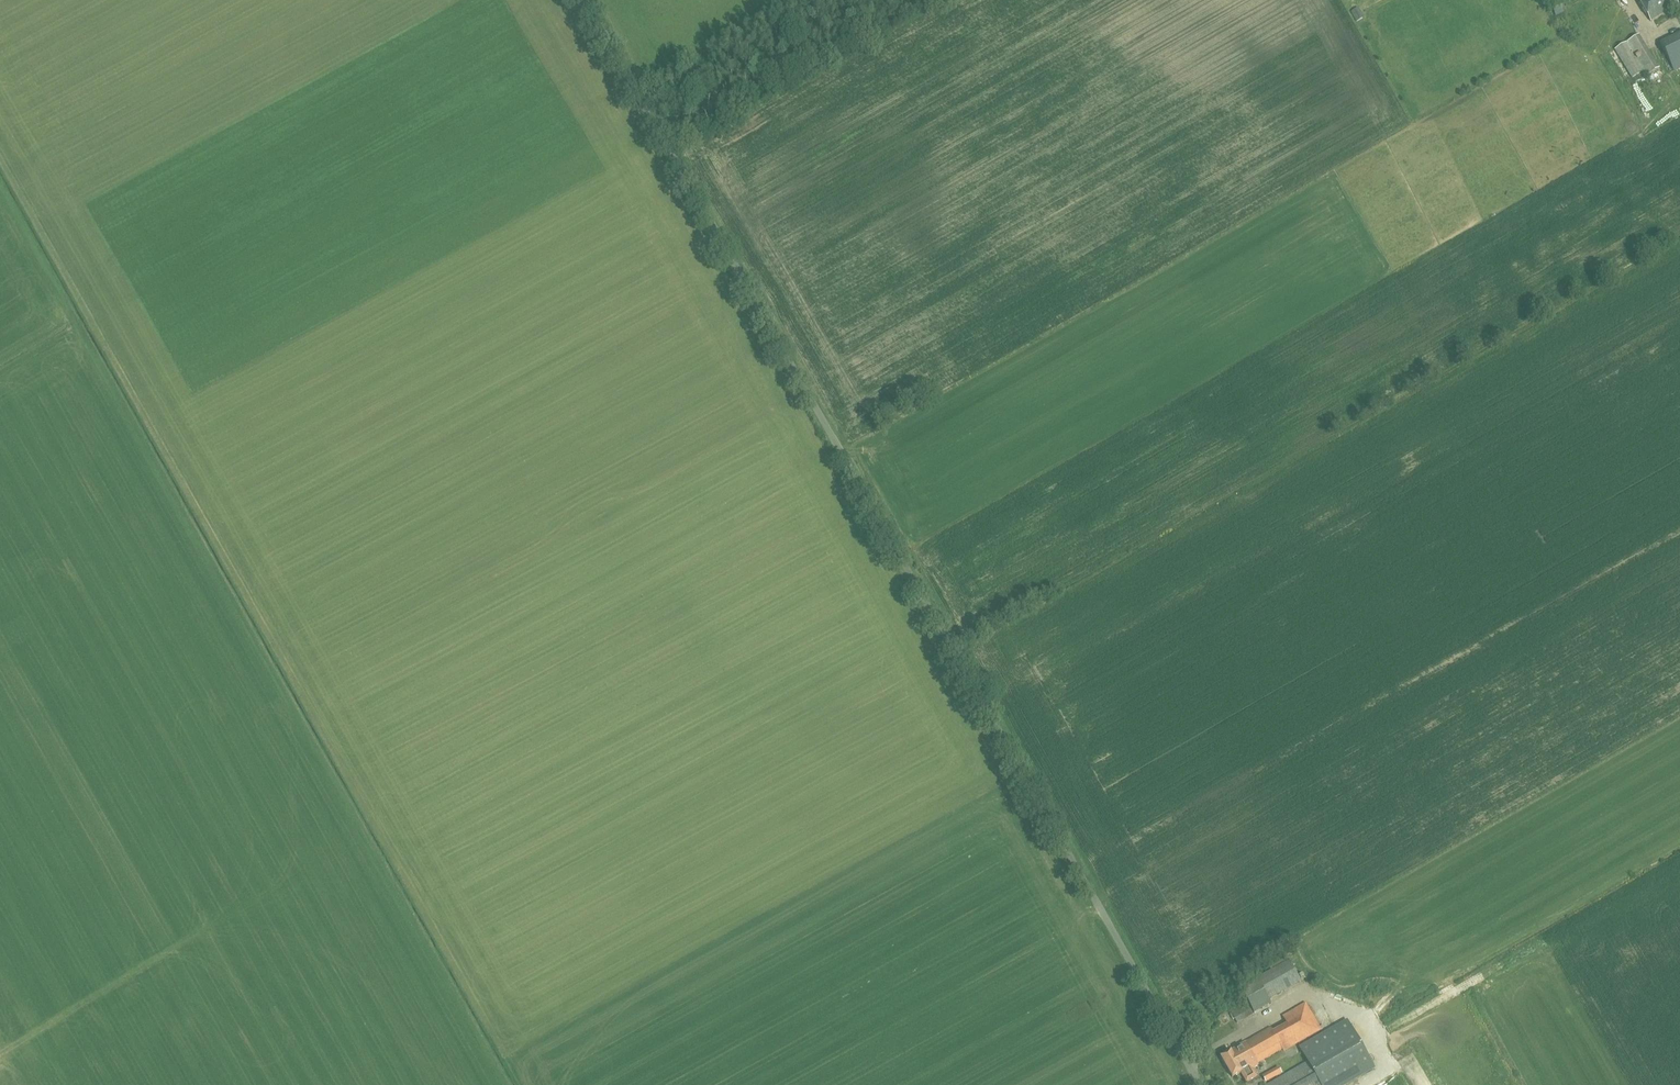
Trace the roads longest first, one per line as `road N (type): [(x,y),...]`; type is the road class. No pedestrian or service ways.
road 1 (unclassified): [(1201,1084),(585,0)]

